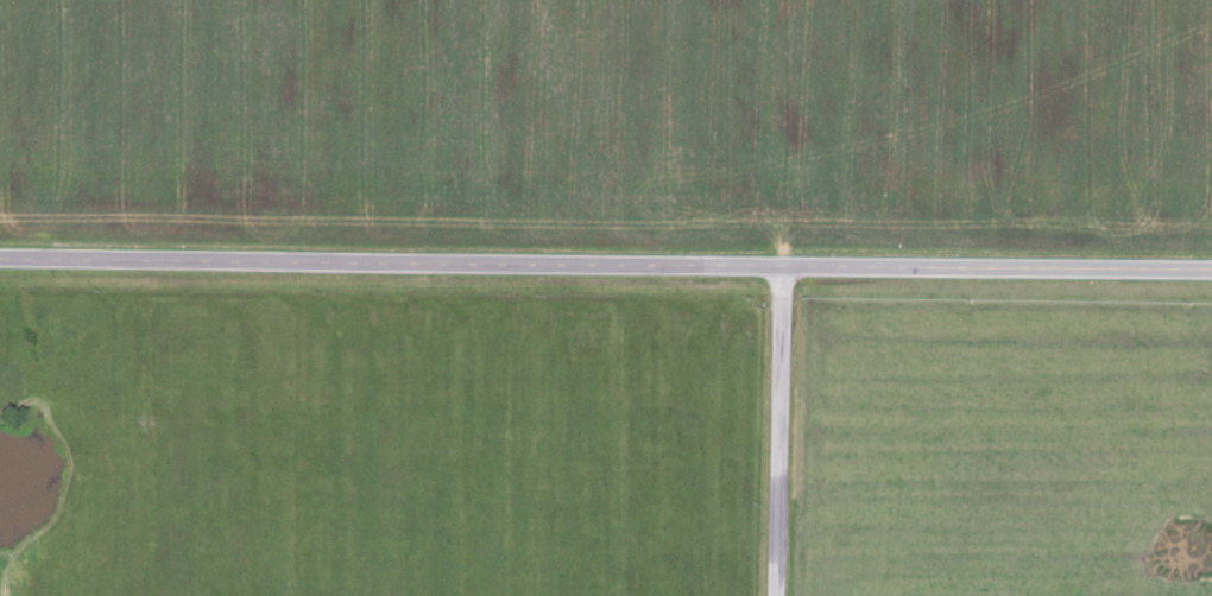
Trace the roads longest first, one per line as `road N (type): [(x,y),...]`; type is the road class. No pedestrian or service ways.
road 1 (secondary): [(1211,270),(0,259)]
road 2 (residential): [(772,595),(778,266)]

